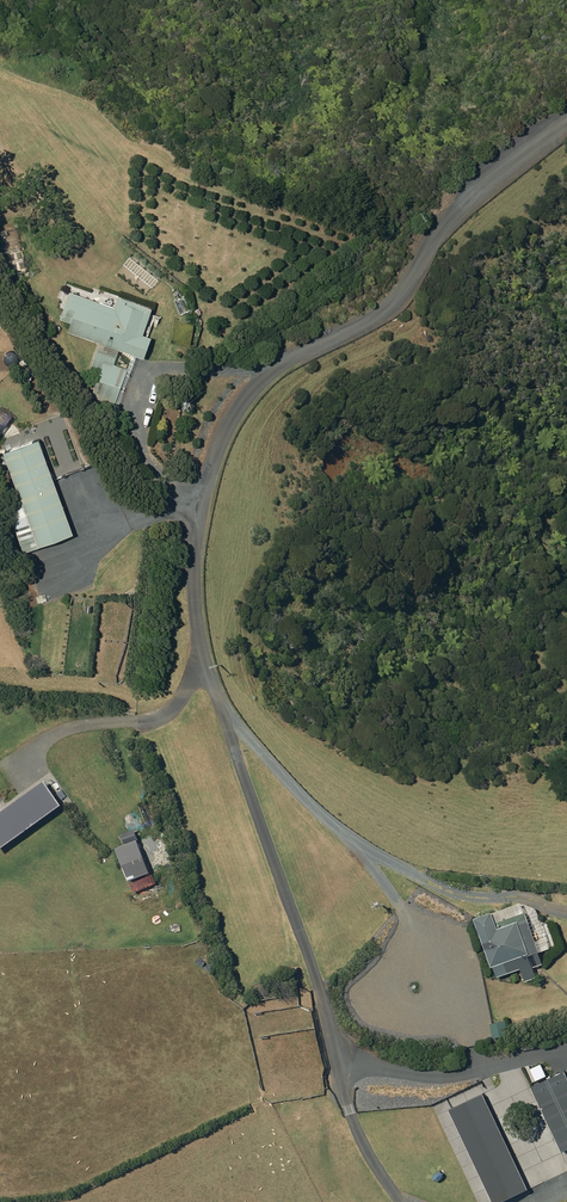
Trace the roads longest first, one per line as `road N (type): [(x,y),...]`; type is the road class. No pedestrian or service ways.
road 1 (residential): [(202,658),(197,524),(219,445),(240,407),(272,372),(388,309),(474,190),(566,123)]
road 2 (residential): [(202,658),(319,989)]
road 3 (track): [(319,989),(352,1150),(395,1201)]
road 4 (track): [(339,1060),(443,1078),(566,1055)]
road 5 (track): [(52,422),(83,485),(122,514),(205,497)]

